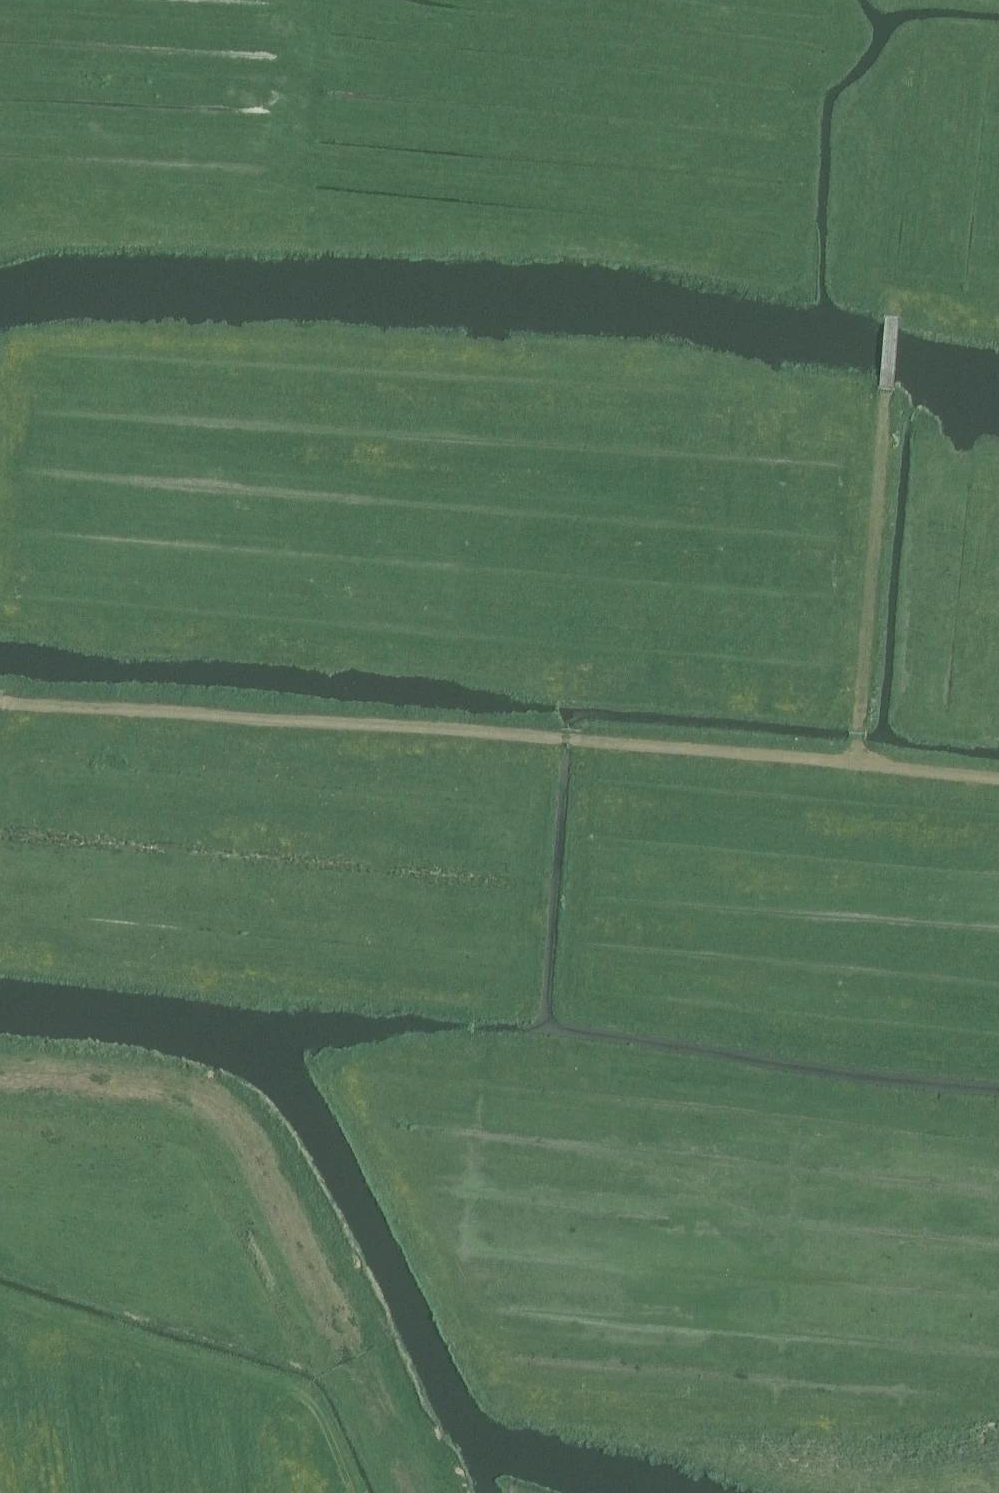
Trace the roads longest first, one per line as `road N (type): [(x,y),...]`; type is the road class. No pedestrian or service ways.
road 1 (track): [(998,773),(0,699)]
road 2 (track): [(864,761),(886,396)]

